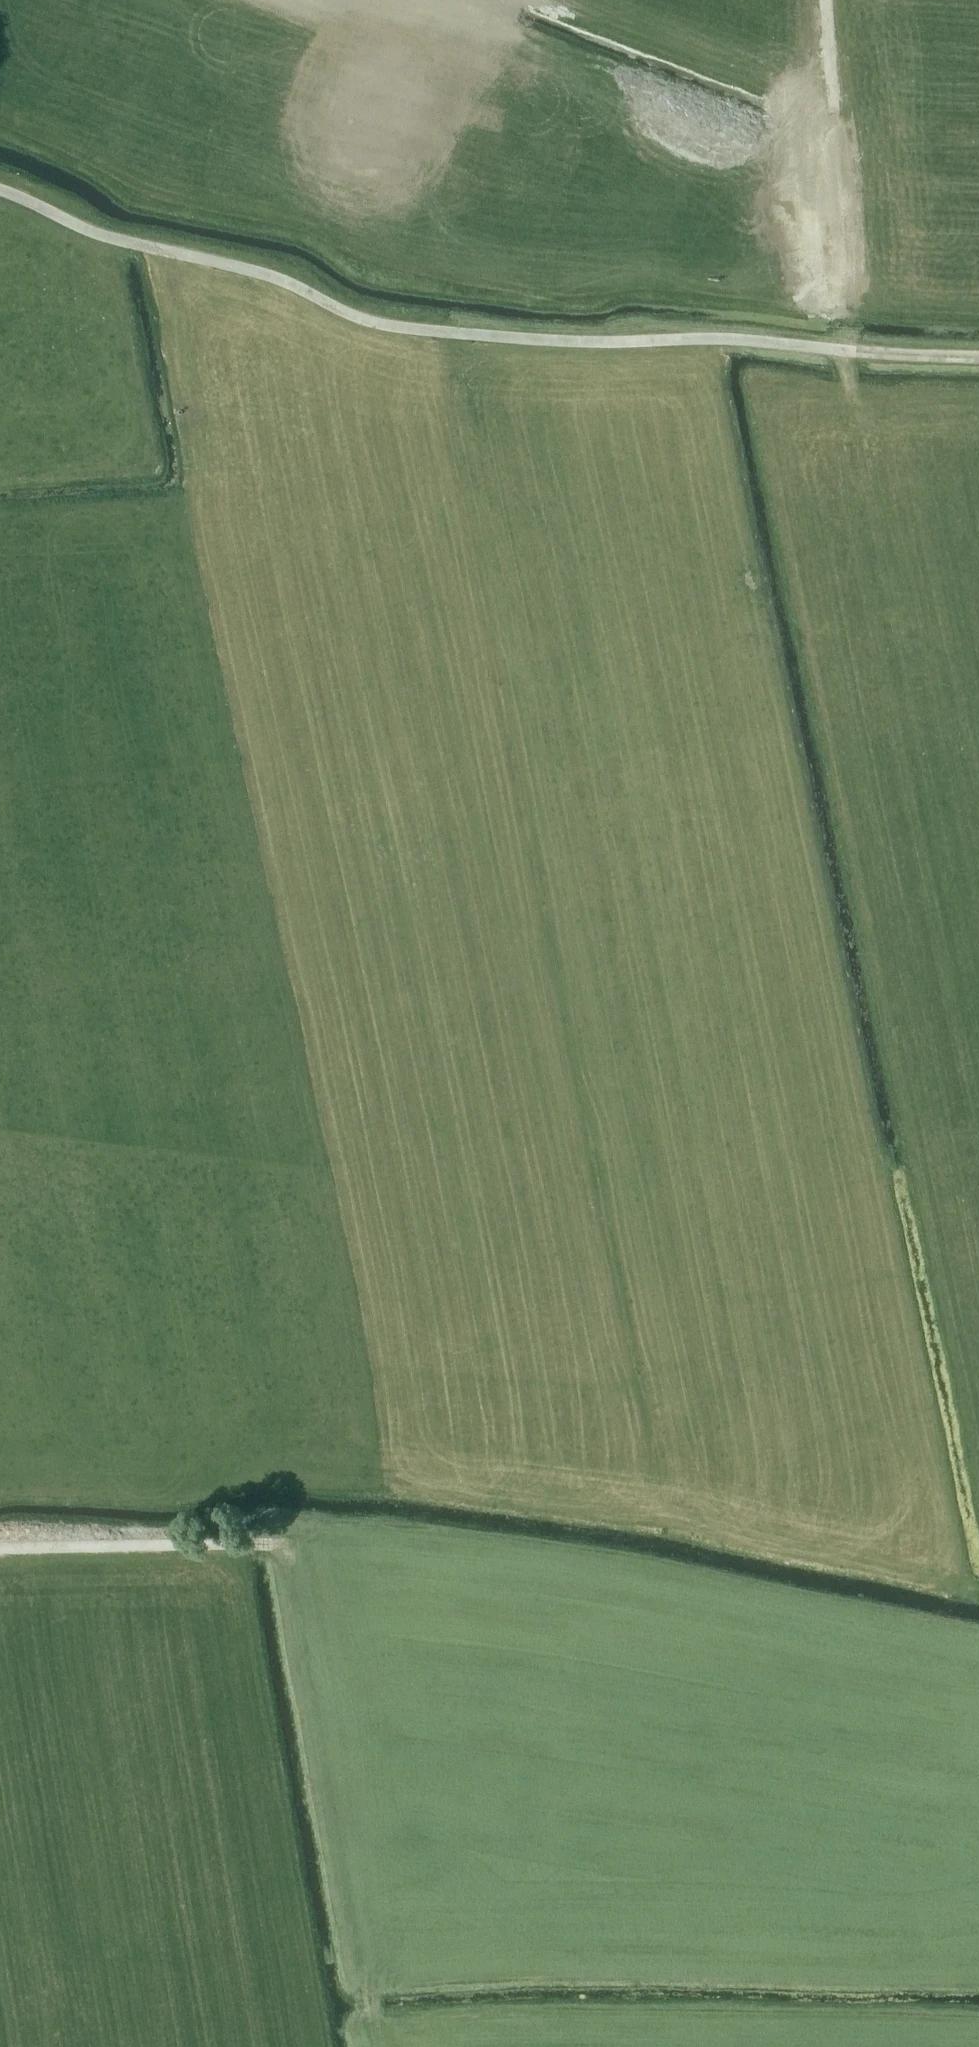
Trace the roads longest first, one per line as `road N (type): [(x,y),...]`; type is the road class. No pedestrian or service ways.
road 1 (track): [(0,190),(94,233),(253,271),(387,325),(978,357)]
road 2 (track): [(0,1548),(287,1545)]

